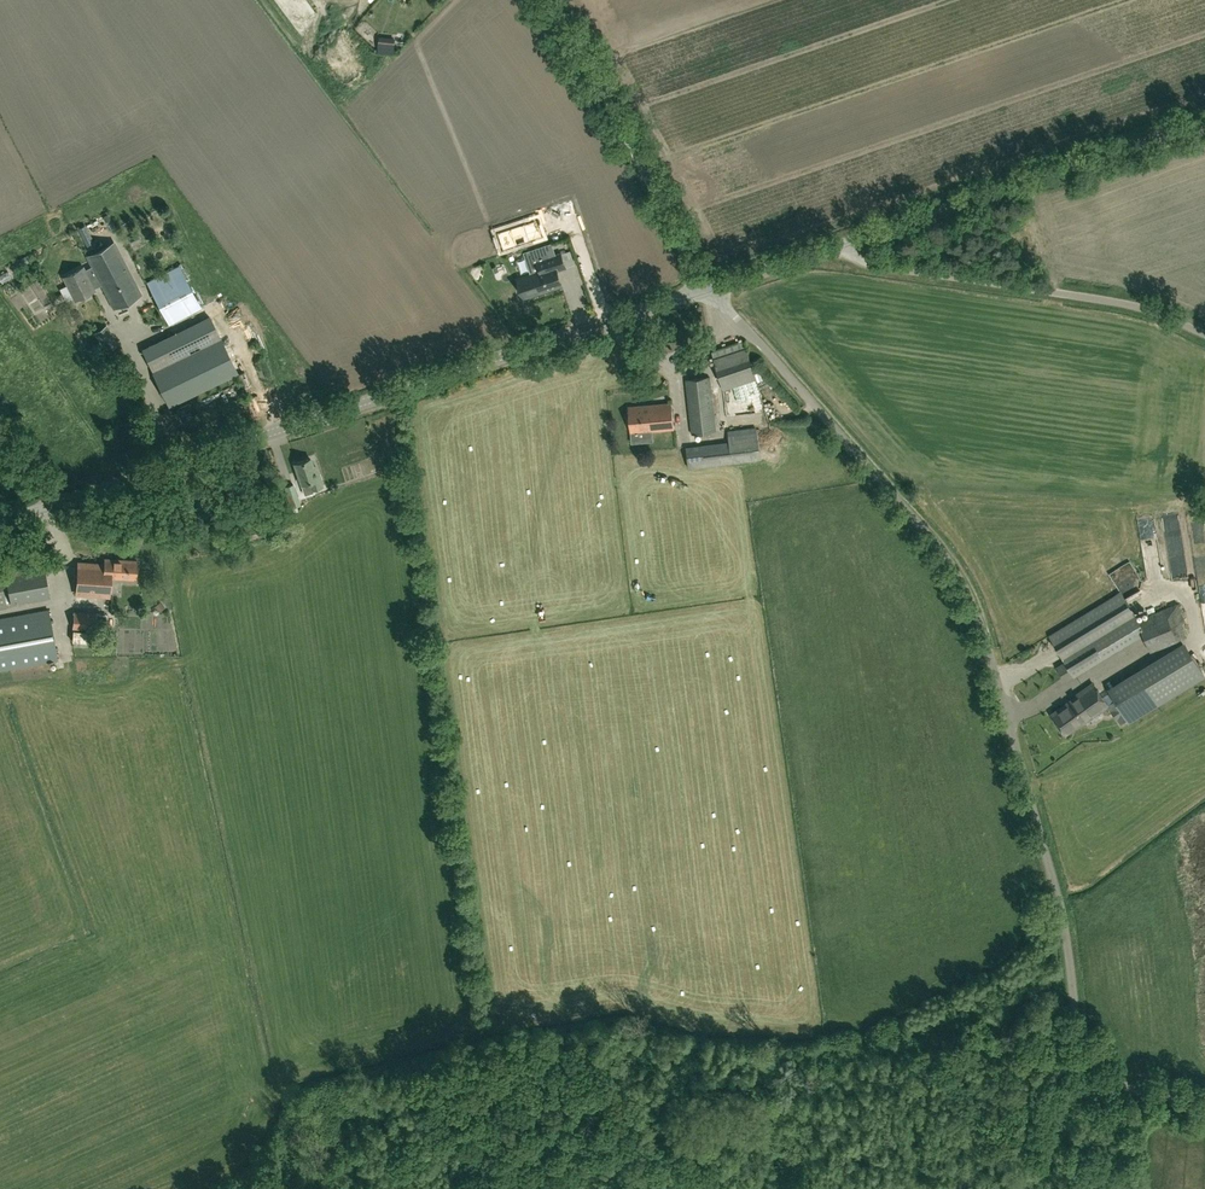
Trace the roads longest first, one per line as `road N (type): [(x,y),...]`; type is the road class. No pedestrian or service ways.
road 1 (unclassified): [(1204,1108),(1118,1083),(1089,1062),(1060,902),(965,588),(712,286)]
road 2 (tertiary): [(703,289),(54,506)]
road 3 (tertiary): [(1204,126),(846,245)]
road 4 (unclassified): [(1204,335),(1122,302),(875,266),(846,245)]
road 5 (unclassified): [(703,289),(622,121),(549,0)]
road 6 (tertiary): [(846,245),(712,286)]

